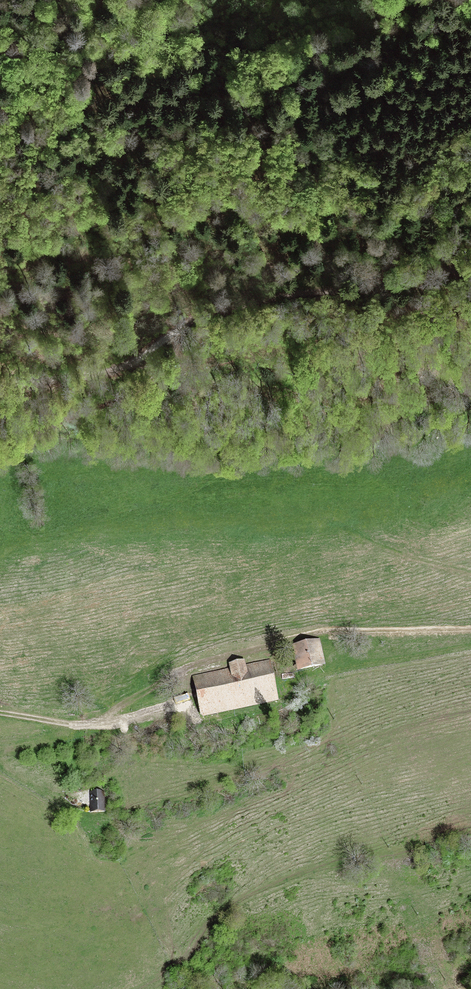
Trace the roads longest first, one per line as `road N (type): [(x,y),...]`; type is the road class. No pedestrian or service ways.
road 1 (track): [(470,630),(316,629),(265,640),(173,668),(111,714)]
road 2 (track): [(152,348),(217,312),(470,269)]
road 3 (track): [(0,447),(151,380),(169,365),(184,325)]
road 4 (track): [(0,384),(119,368),(152,348)]
road 5 (track): [(0,311),(74,341),(152,348)]

